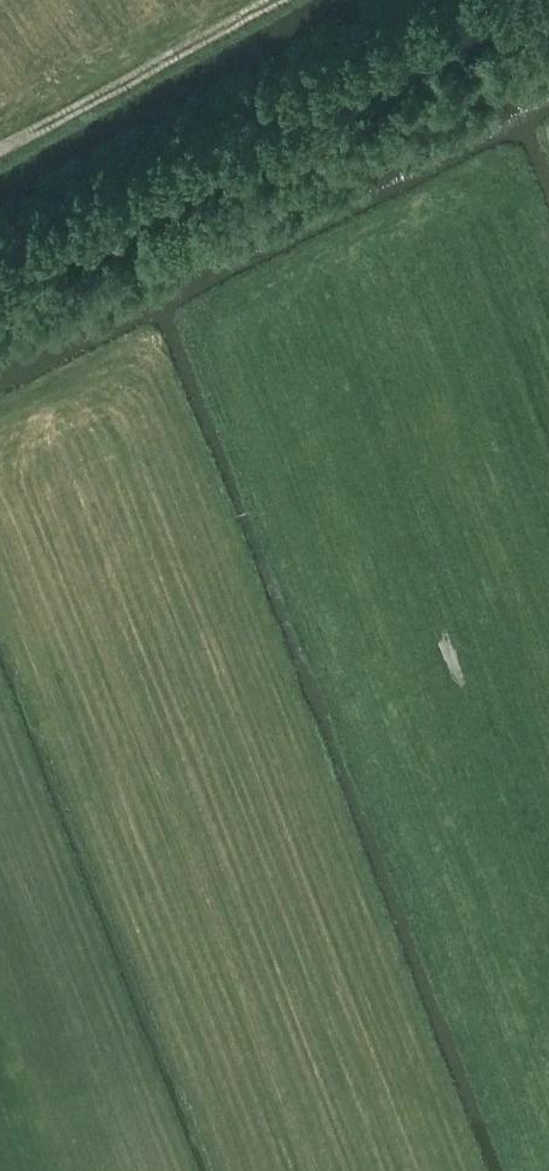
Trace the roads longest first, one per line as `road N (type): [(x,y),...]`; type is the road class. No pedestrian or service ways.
road 1 (track): [(271,0),(0,150)]

